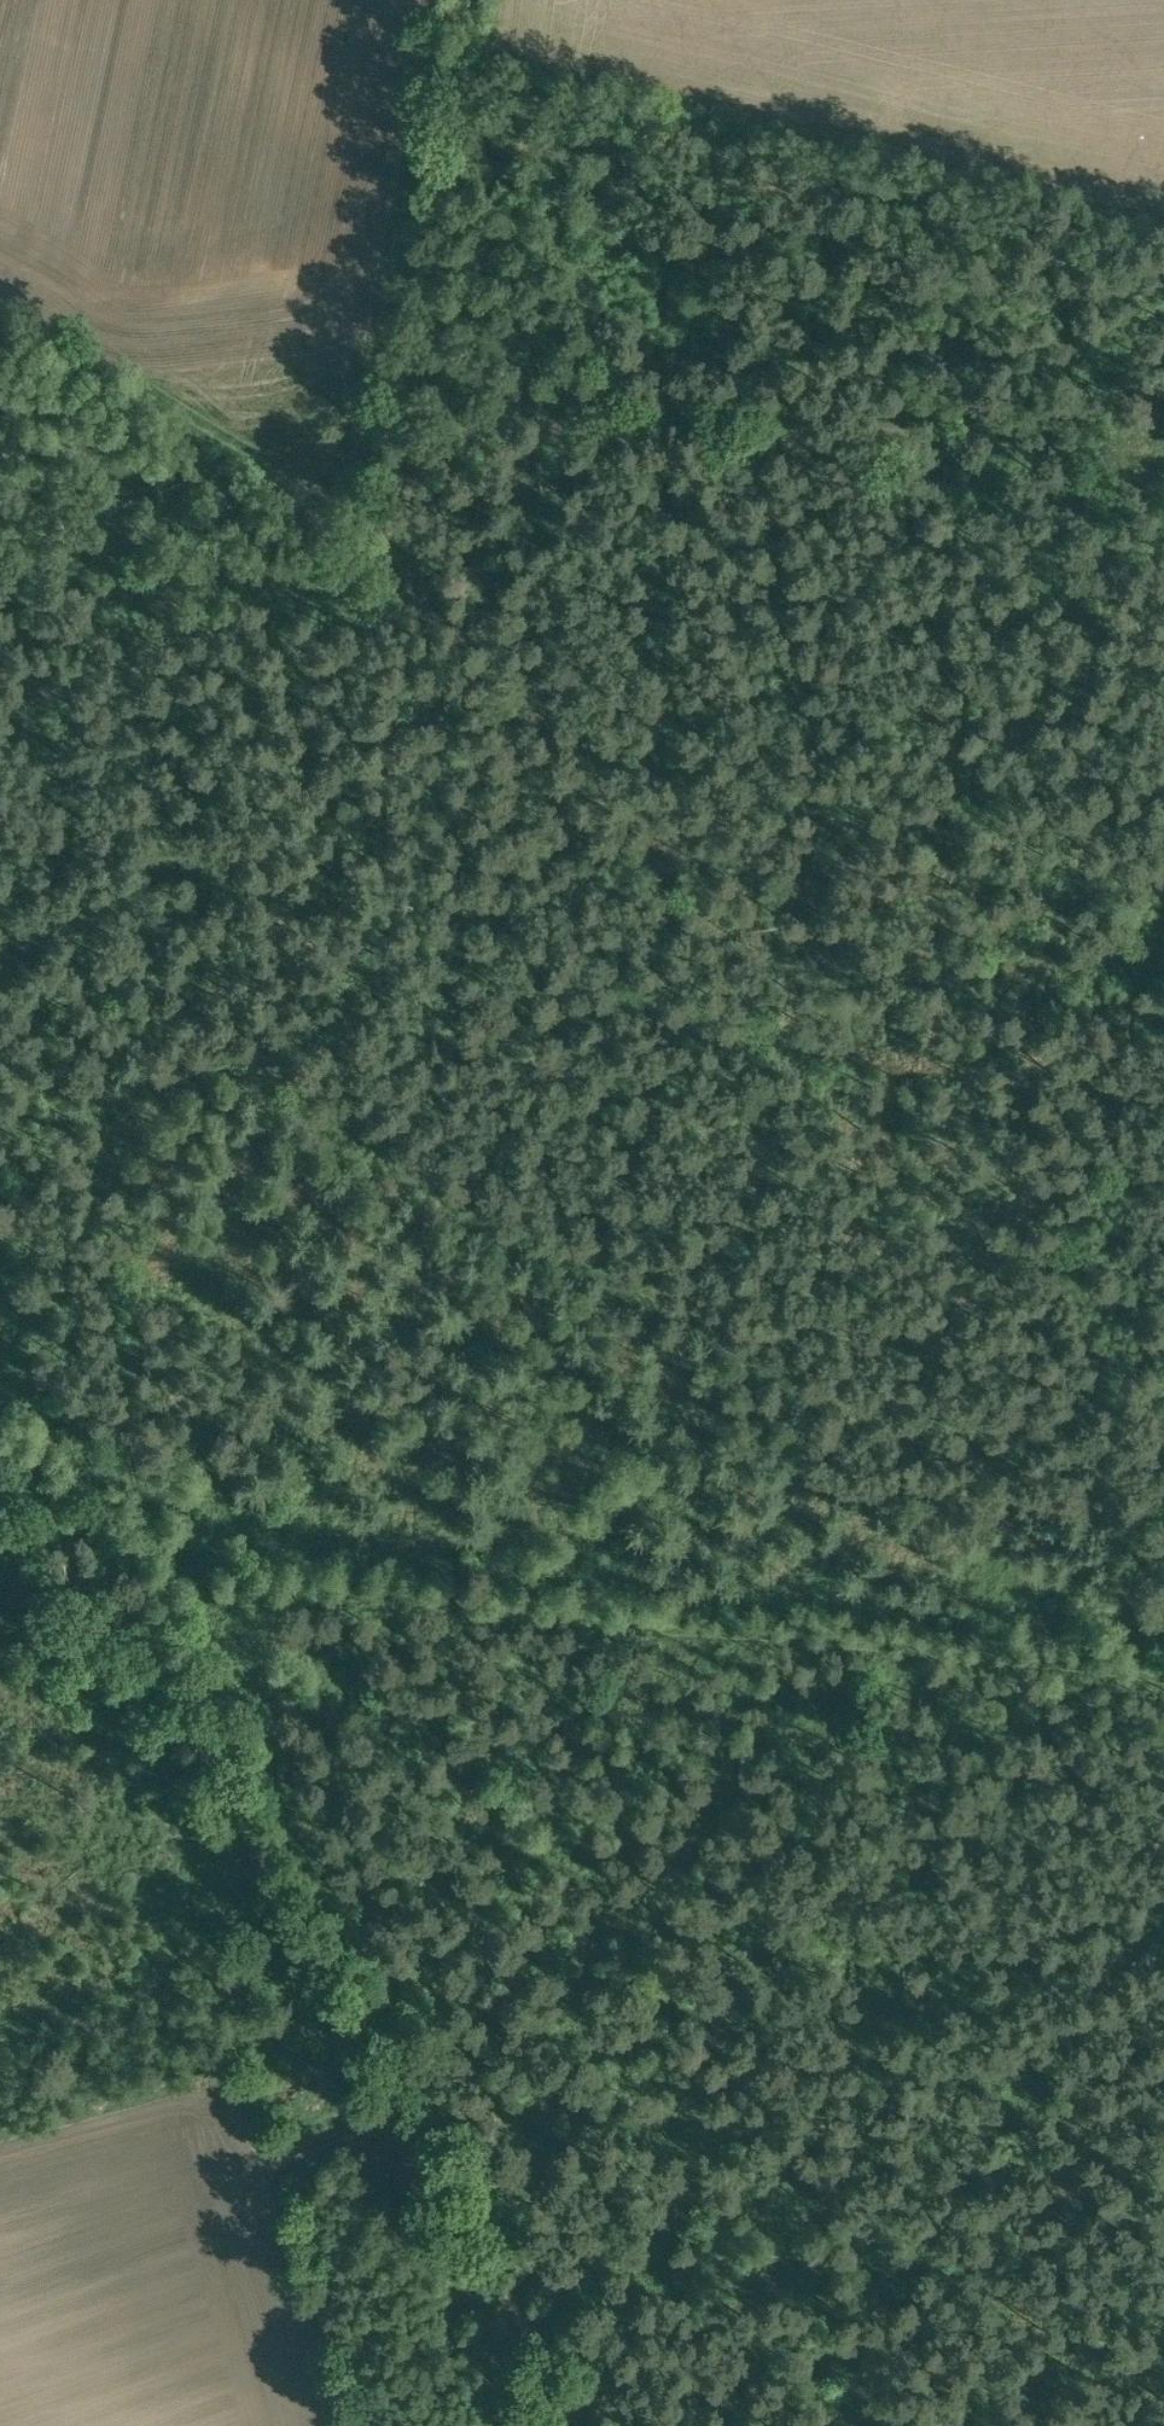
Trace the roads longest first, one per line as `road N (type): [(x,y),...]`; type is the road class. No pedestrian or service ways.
road 1 (track): [(1163,1078),(1111,1060),(1053,1360),(971,1355),(687,1223),(432,1158),(289,1027),(54,1006),(39,1089),(54,1223),(136,1489),(163,1660)]
road 2 (track): [(163,1660),(573,2425)]
road 3 (track): [(163,1660),(0,1678)]

